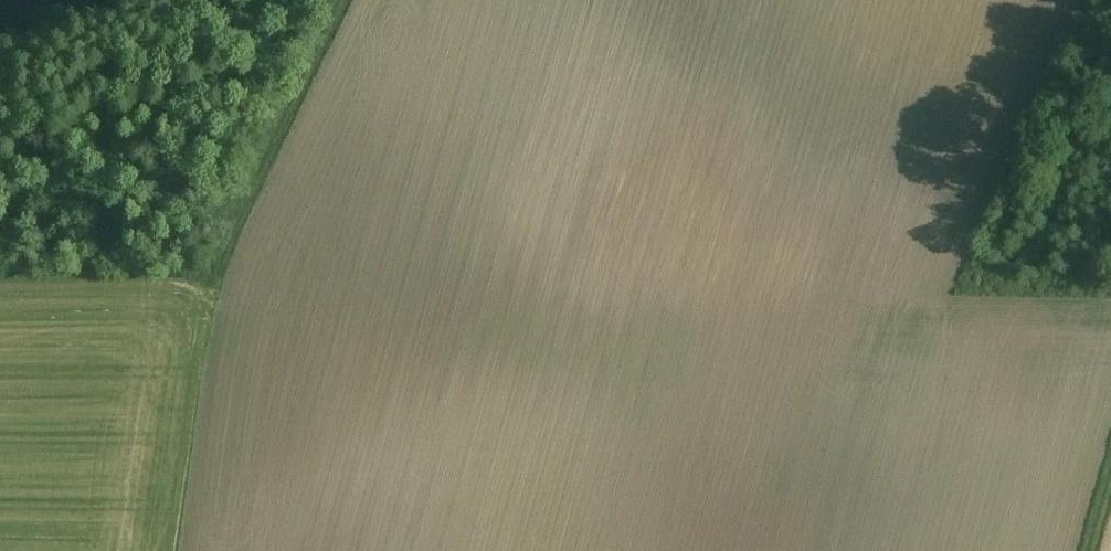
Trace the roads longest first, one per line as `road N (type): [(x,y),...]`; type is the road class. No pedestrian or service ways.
road 1 (track): [(342,0),(220,241)]
road 2 (track): [(1110,433),(1078,550)]

